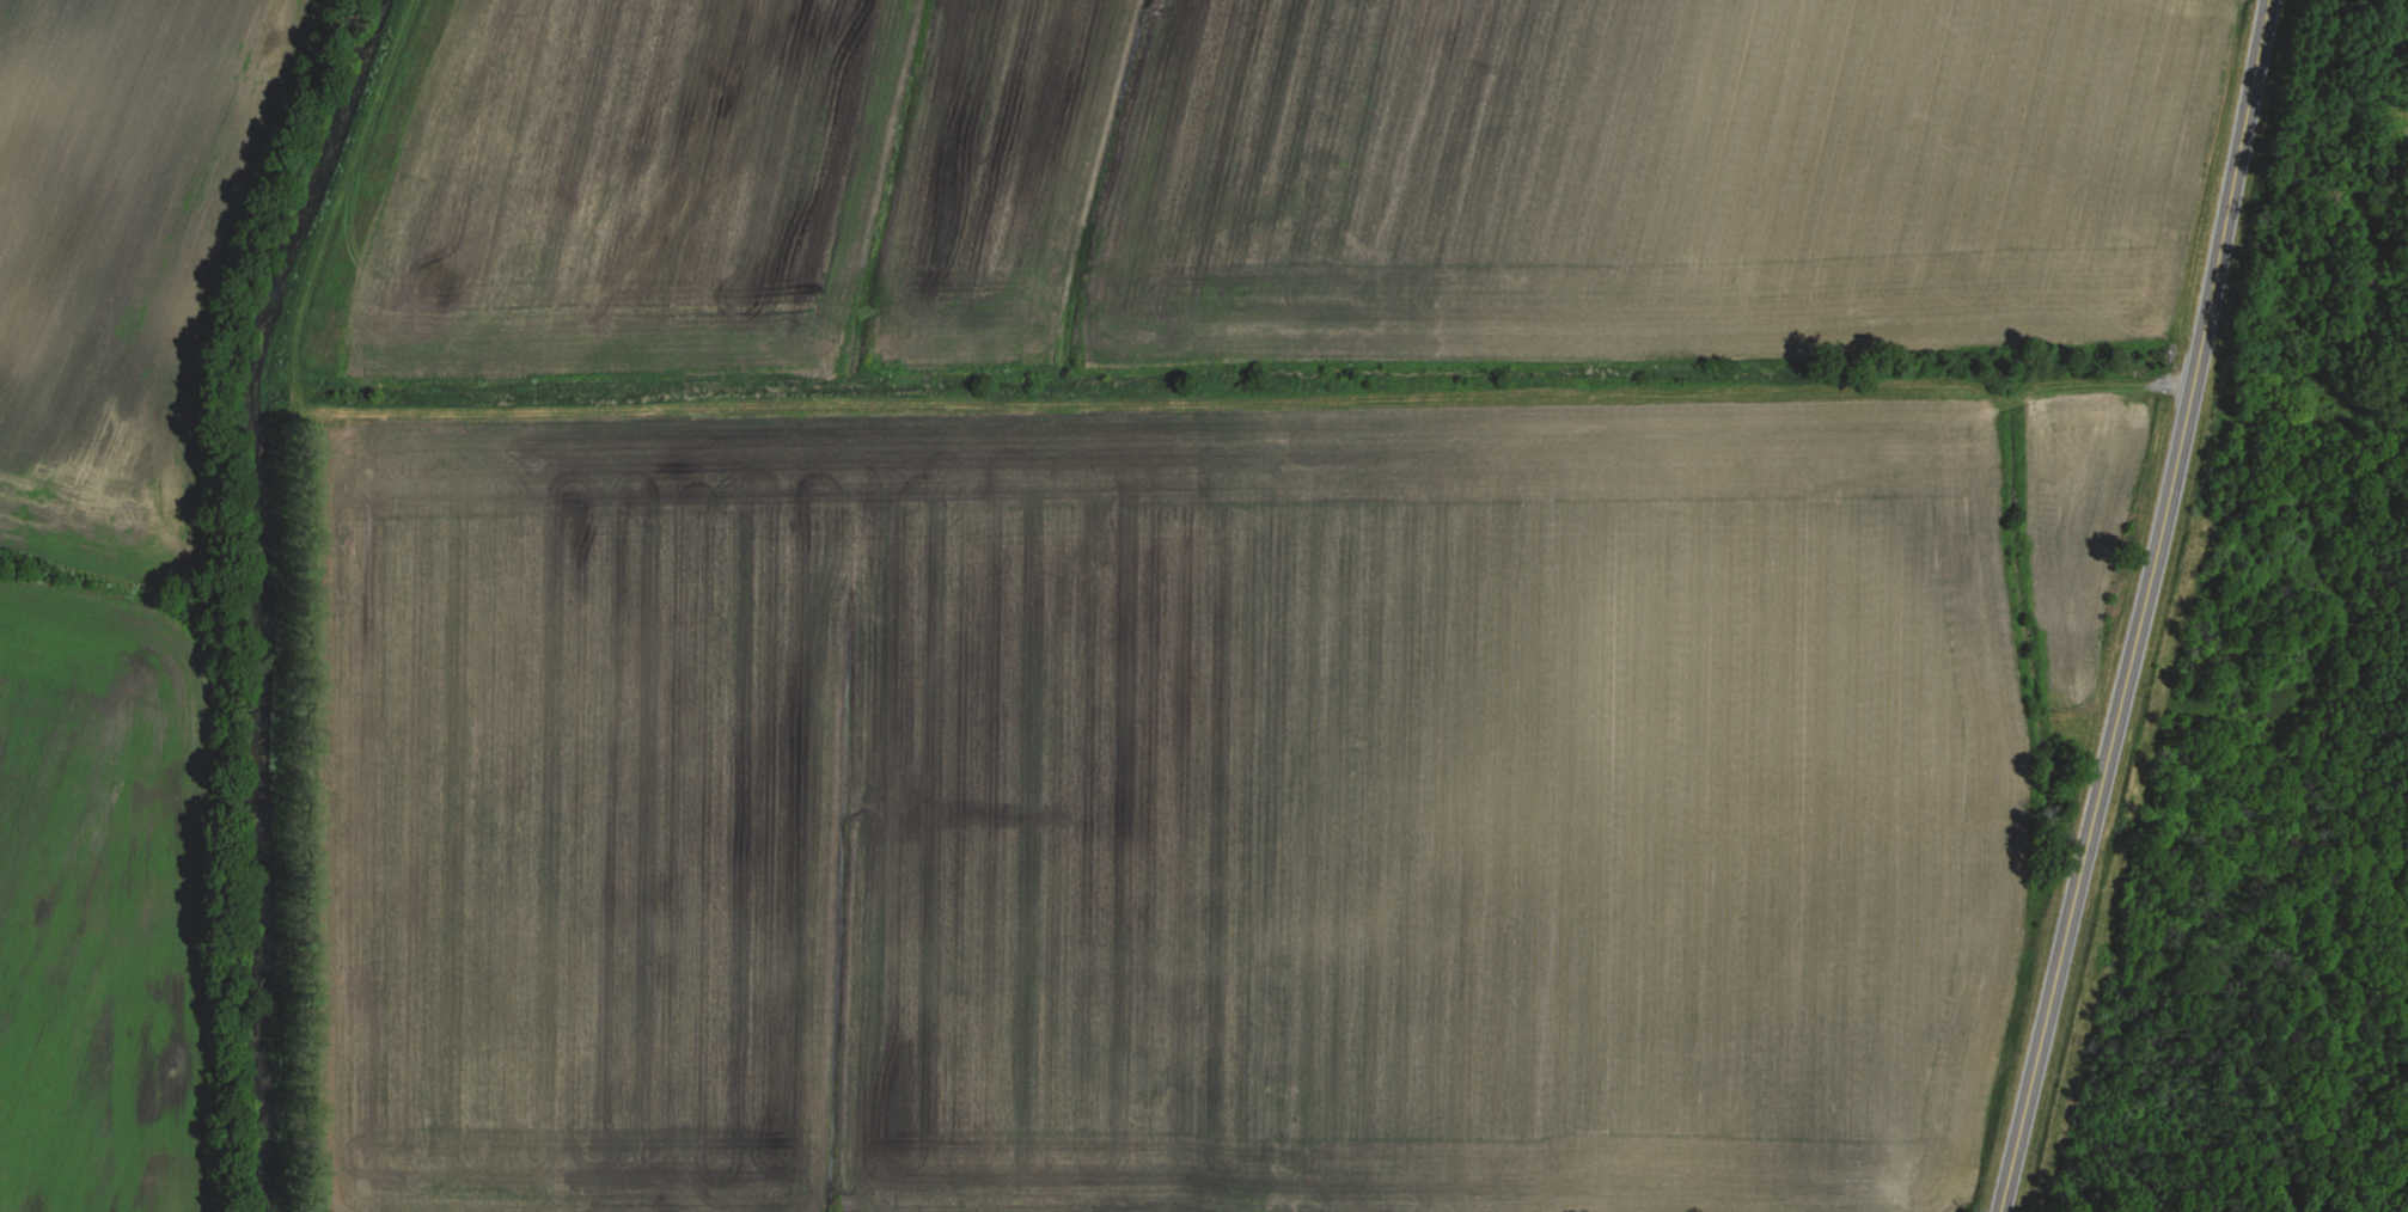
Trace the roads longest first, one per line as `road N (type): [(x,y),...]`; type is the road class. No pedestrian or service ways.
road 1 (secondary): [(2000,1211),(2182,428),(2265,0)]

